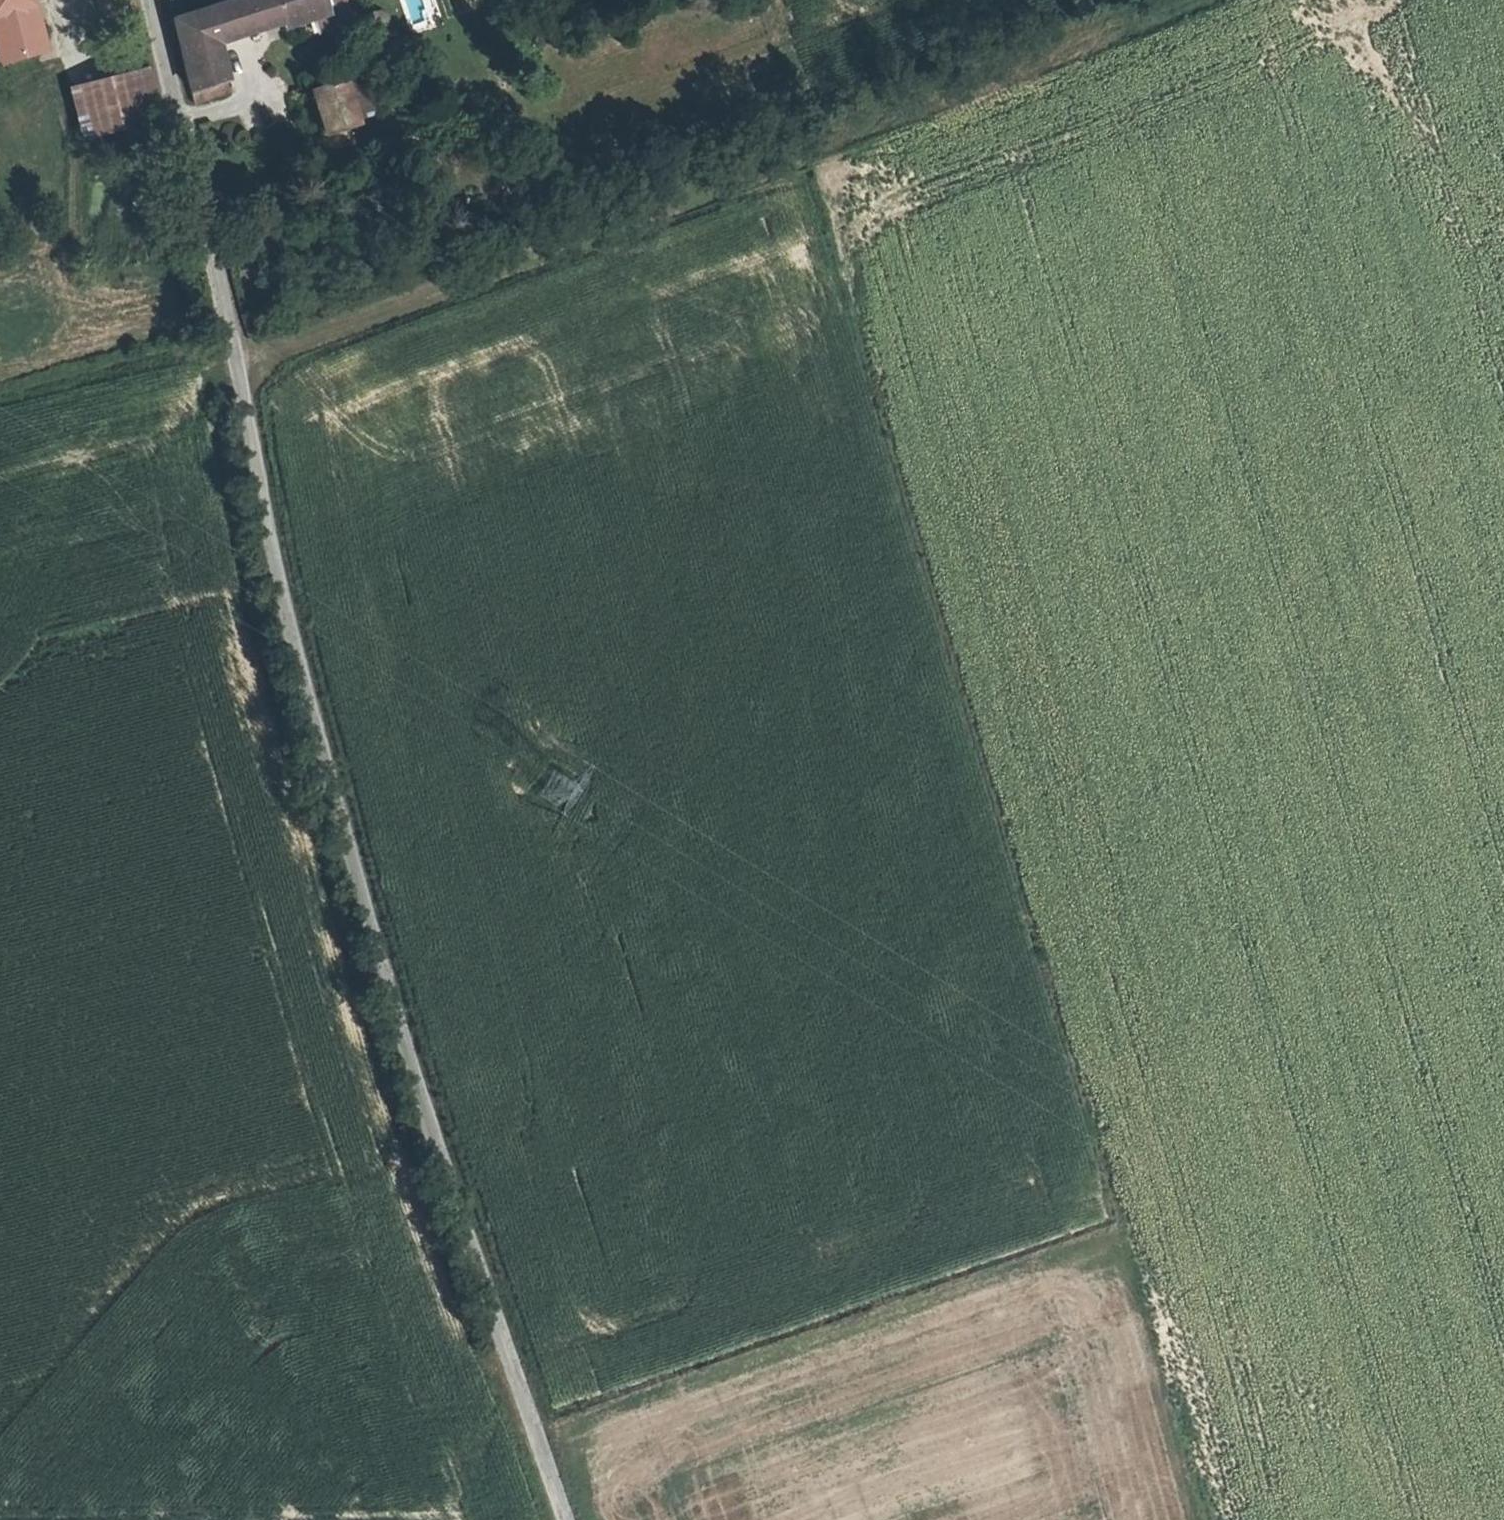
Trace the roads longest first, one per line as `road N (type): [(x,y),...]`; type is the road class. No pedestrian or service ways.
road 1 (unclassified): [(152,0),(288,635),(503,1358),(564,1519)]

